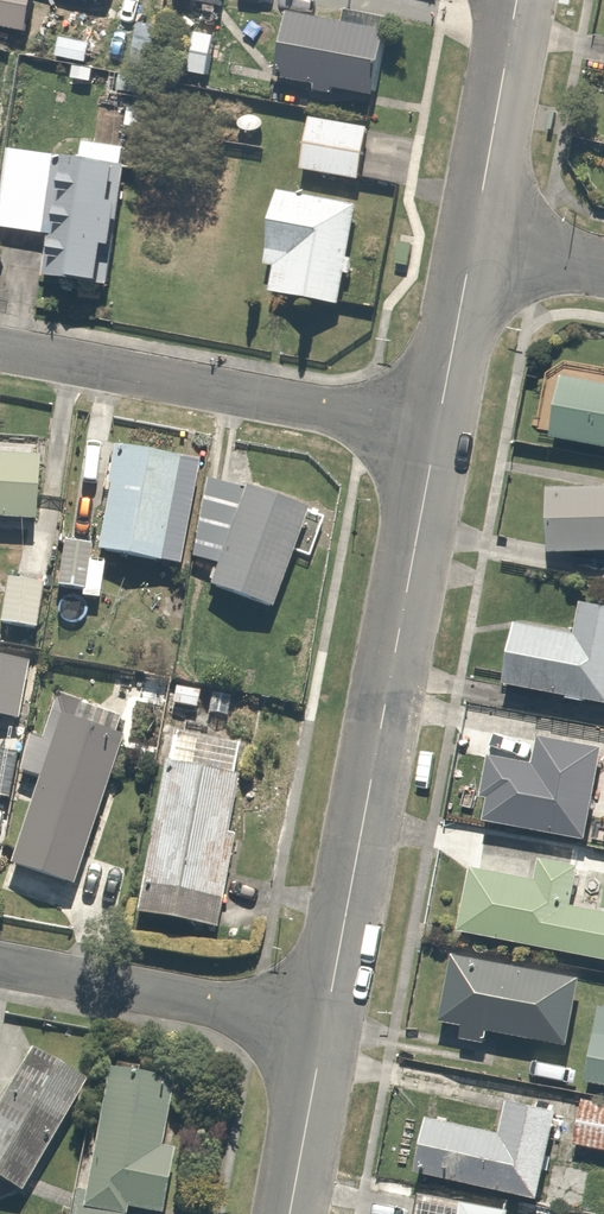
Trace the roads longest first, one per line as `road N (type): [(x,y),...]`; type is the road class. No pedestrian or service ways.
road 1 (residential): [(439,437),(328,1023)]
road 2 (residential): [(0,354),(439,437)]
road 3 (residential): [(0,964),(328,1023)]
road 4 (residential): [(519,0),(470,251)]
road 5 (residential): [(328,1023),(292,1213)]
road 6 (residential): [(470,251),(439,437)]
road 7 (residential): [(603,277),(470,251)]

